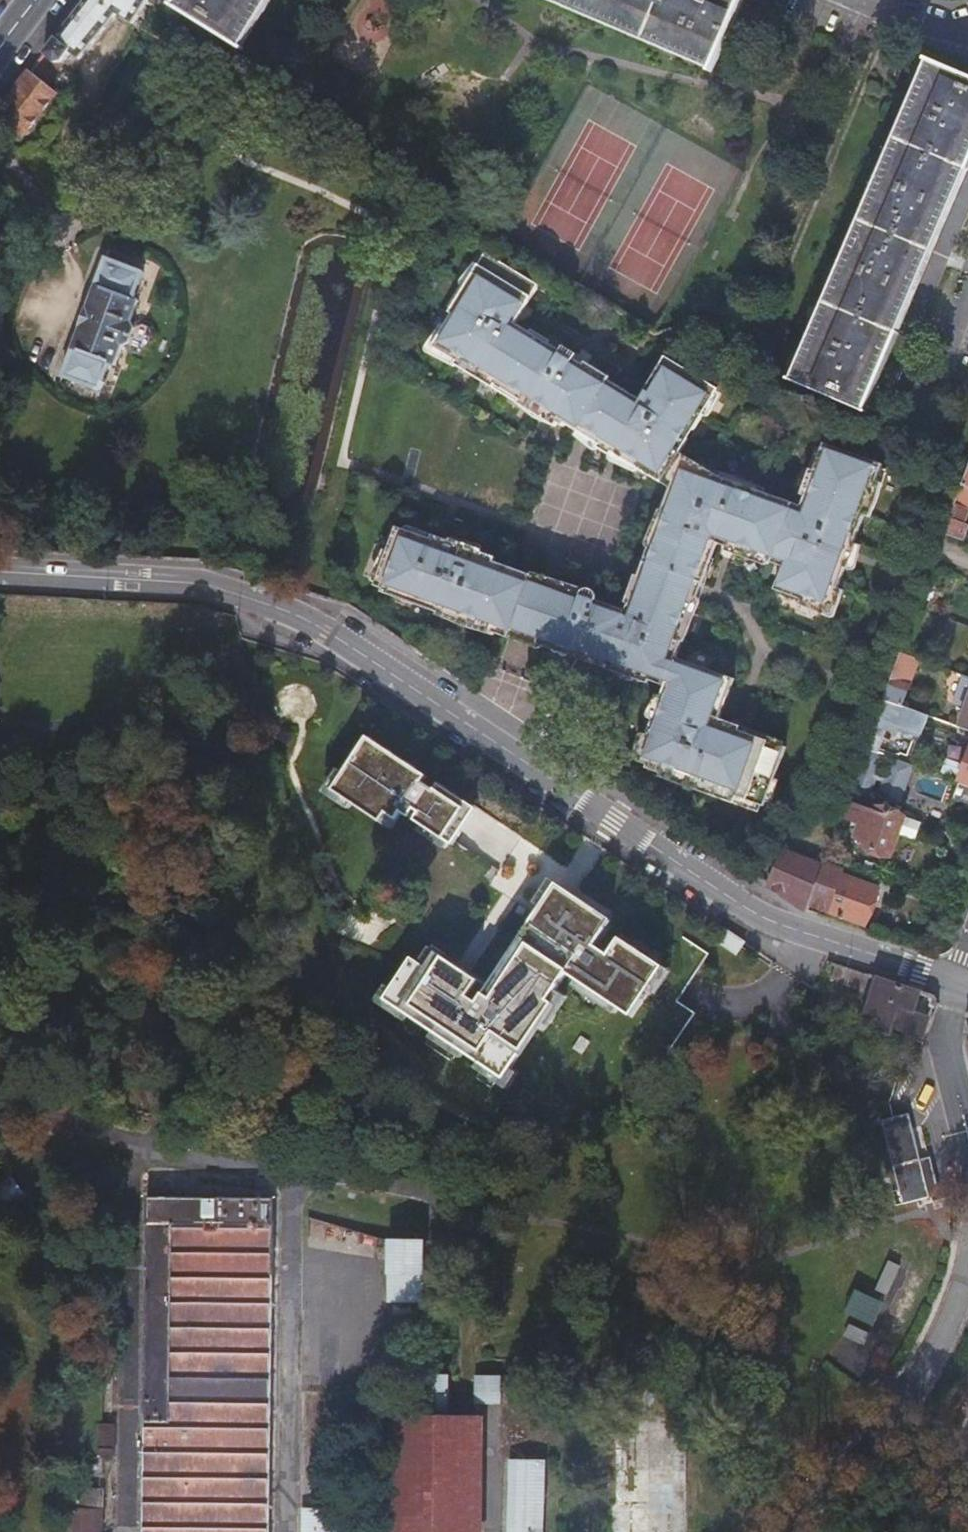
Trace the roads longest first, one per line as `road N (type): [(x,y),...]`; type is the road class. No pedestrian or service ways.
road 1 (residential): [(0,571),(210,587),(333,637),(731,902),(963,982)]

